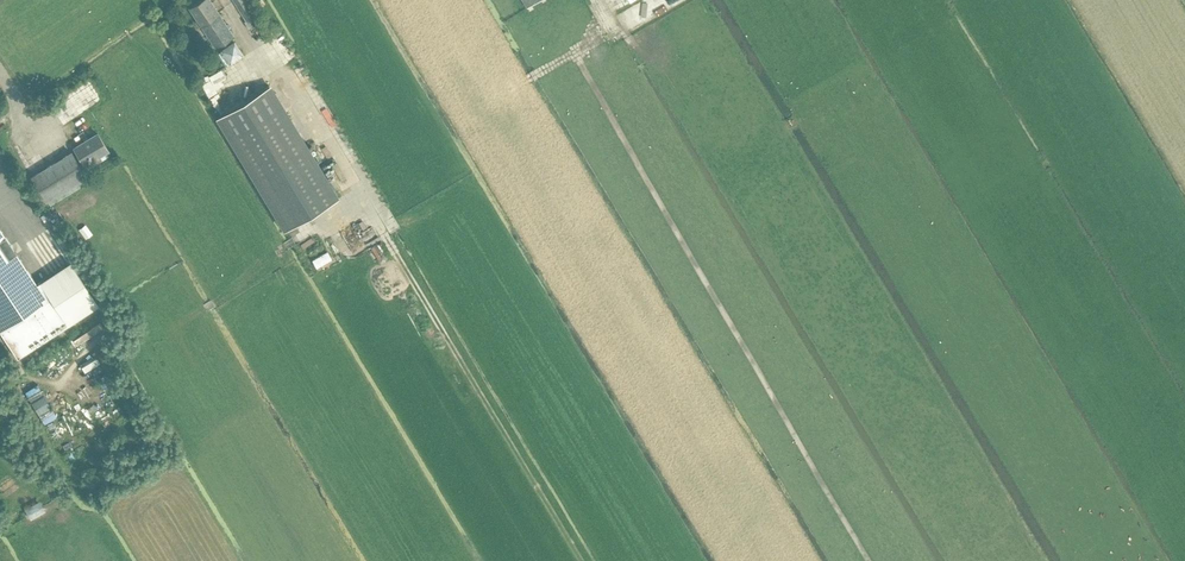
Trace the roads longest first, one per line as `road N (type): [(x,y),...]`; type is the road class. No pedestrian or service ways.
road 1 (track): [(867,560),(575,54),(528,80)]
road 2 (track): [(580,560),(366,200),(260,52)]
road 3 (track): [(366,200),(277,251),(194,315)]

